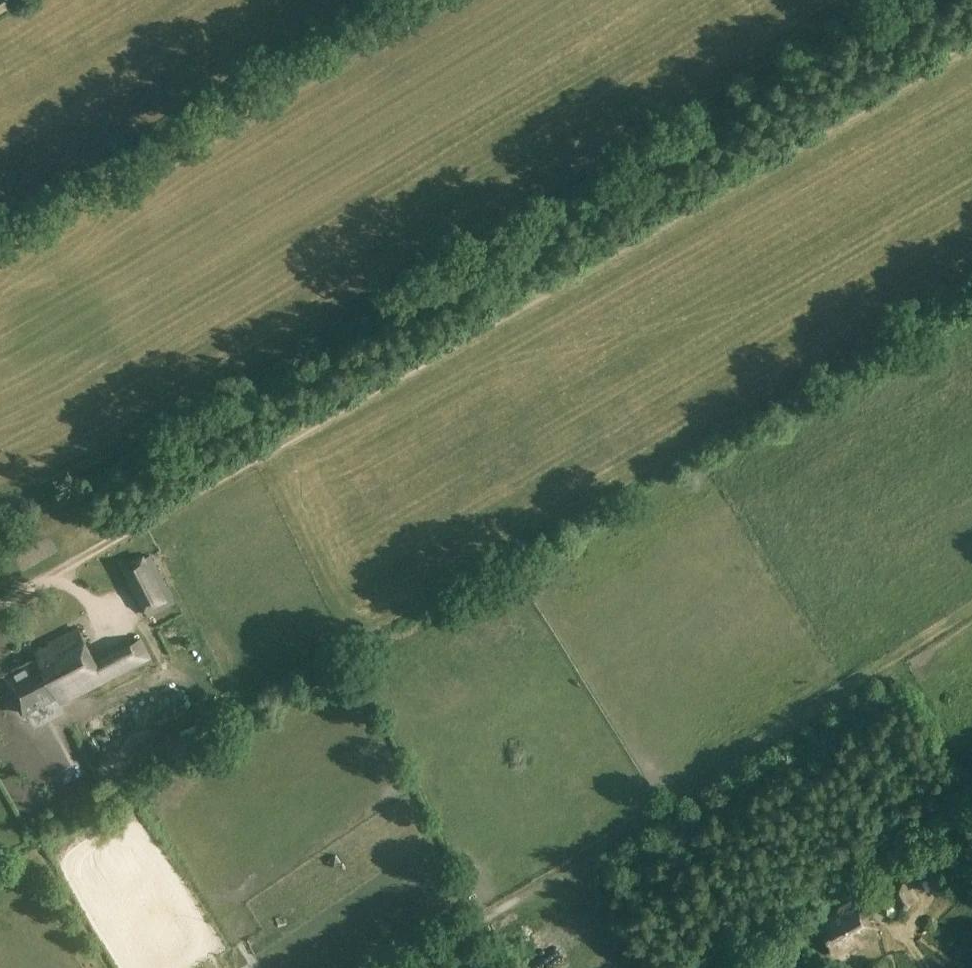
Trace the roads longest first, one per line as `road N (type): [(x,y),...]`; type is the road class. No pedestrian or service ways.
road 1 (track): [(406,967),(971,615)]

